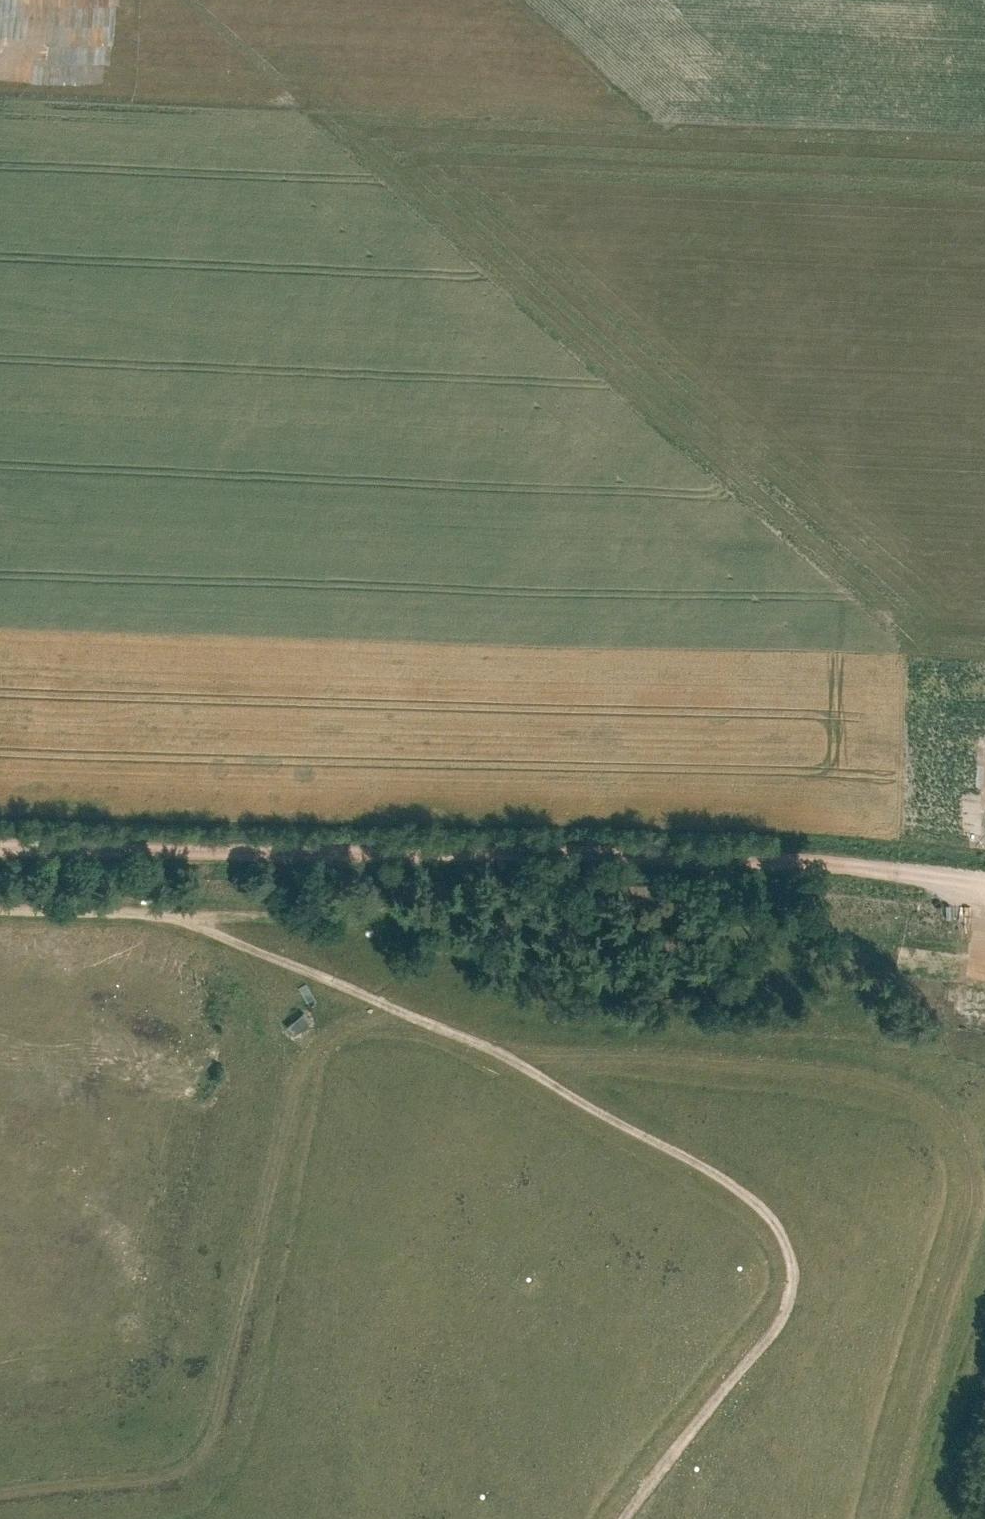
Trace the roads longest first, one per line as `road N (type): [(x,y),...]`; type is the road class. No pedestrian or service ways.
road 1 (track): [(0,840),(984,885)]

